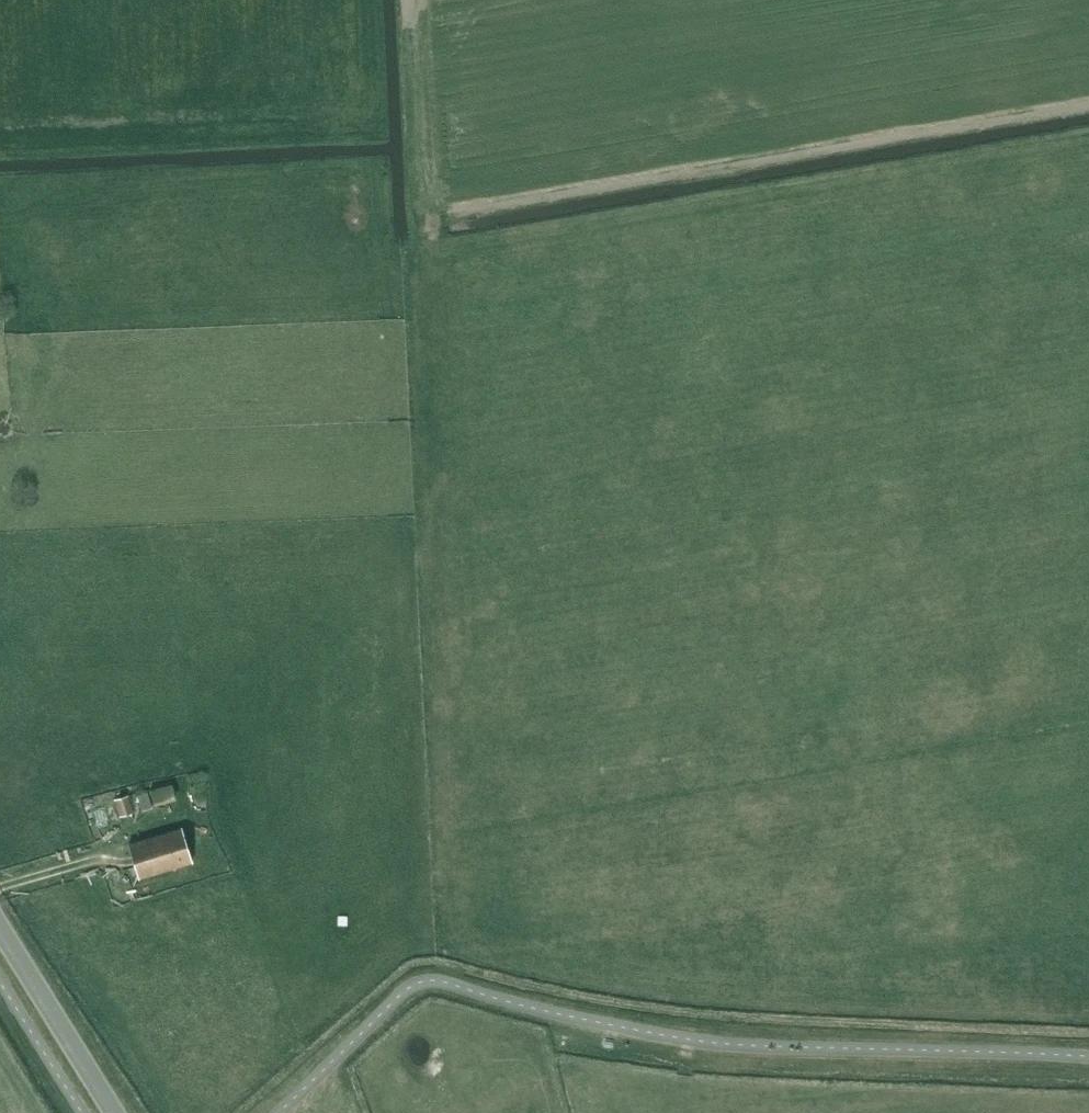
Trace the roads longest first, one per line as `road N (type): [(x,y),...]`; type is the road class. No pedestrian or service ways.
road 1 (tertiary): [(113,1112),(0,928)]

